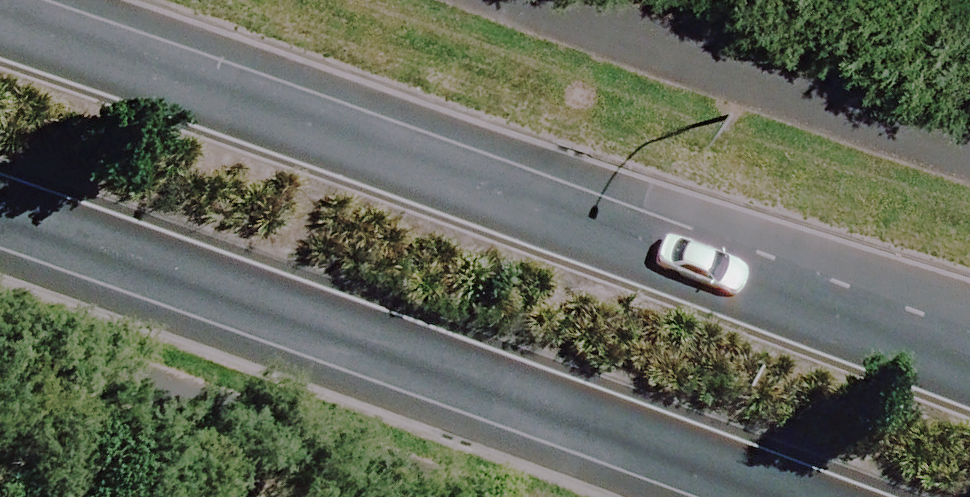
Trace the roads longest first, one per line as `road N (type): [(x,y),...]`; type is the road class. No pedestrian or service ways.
road 1 (primary): [(7,0),(969,358)]
road 2 (primary): [(710,496),(0,234)]

